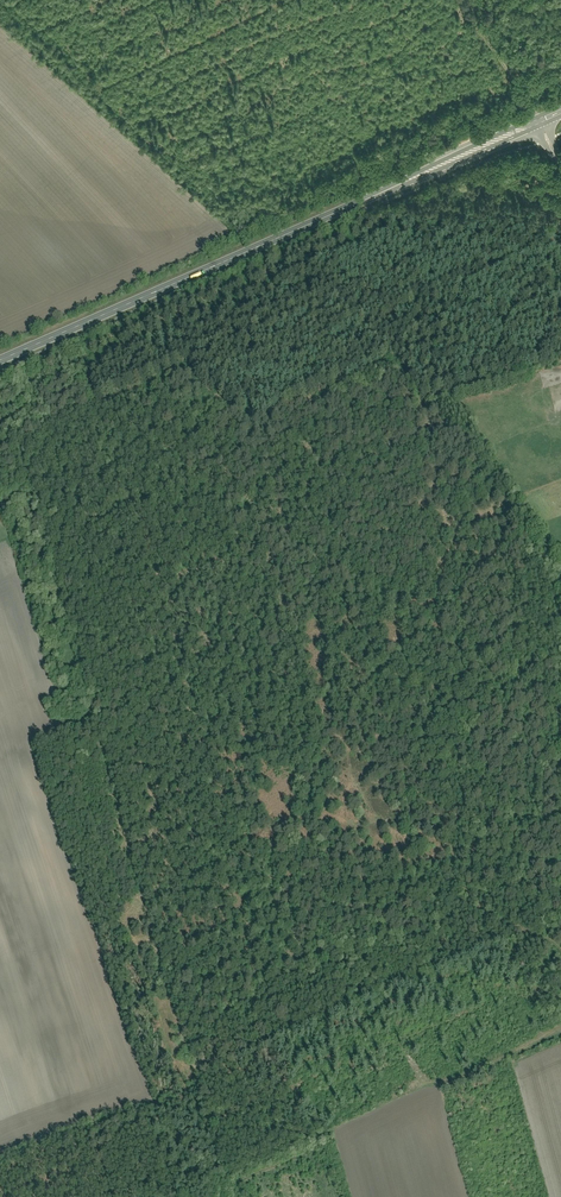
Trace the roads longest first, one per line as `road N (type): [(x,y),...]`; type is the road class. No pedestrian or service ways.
road 1 (primary): [(0,362),(538,123)]
road 2 (track): [(170,1087),(0,1149)]

